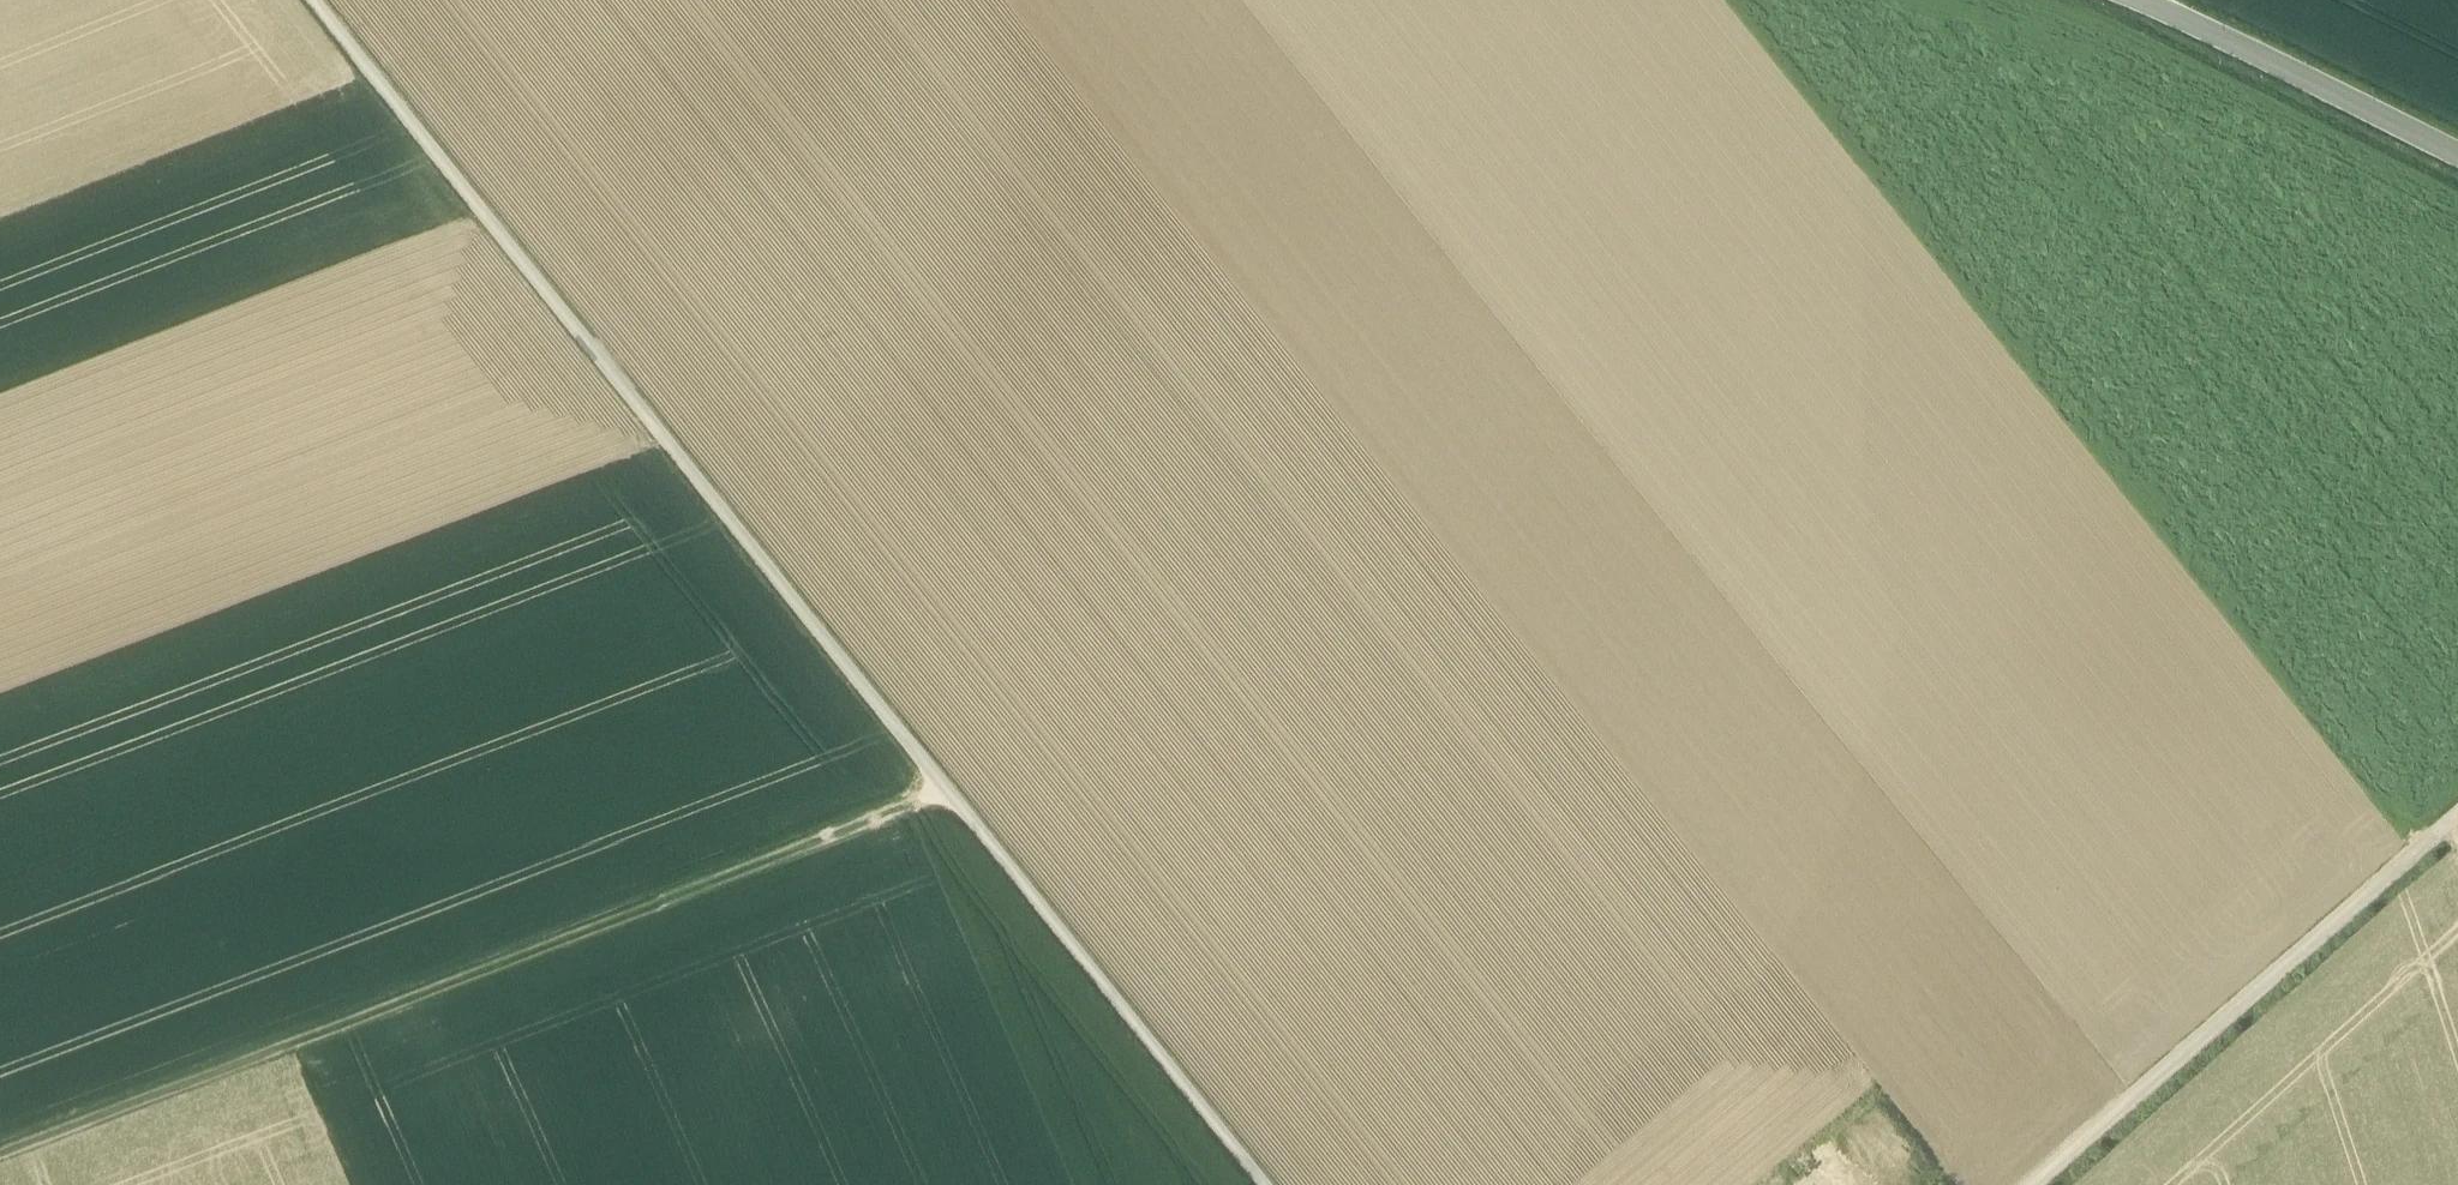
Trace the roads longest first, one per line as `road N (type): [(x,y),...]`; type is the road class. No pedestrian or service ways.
road 1 (track): [(314,0),(1274,1184)]
road 2 (track): [(0,1157),(961,796)]
road 3 (track): [(2063,1184),(2457,832)]
road 4 (secondary): [(2457,154),(2142,0)]

